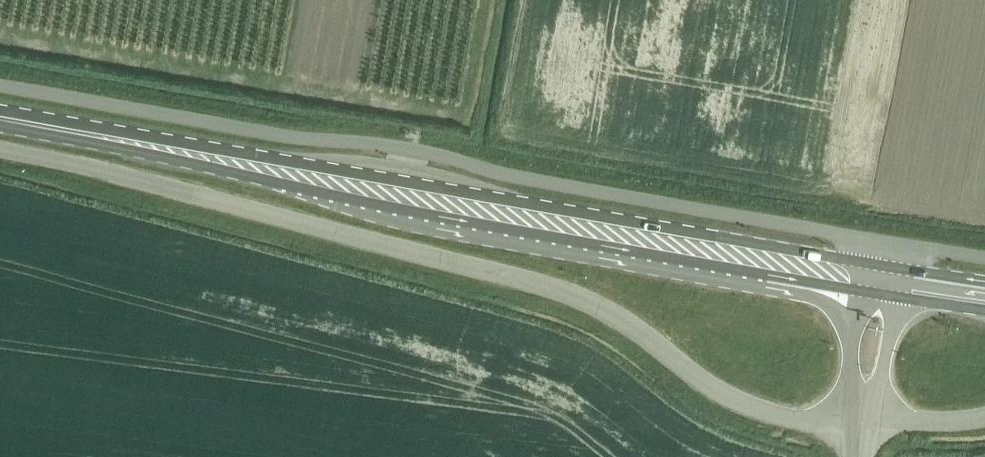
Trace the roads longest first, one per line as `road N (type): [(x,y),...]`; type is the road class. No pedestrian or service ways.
road 1 (unclassified): [(857,433),(734,401),(625,323),(552,289),(187,191),(0,155)]
road 2 (unclassified): [(0,86),(429,154),(532,183),(887,243)]
road 3 (primary): [(882,281),(0,124)]
road 4 (tertiary): [(882,281),(855,320),(857,433)]
road 5 (tertiary): [(857,433),(884,370),(889,323),(882,281)]
road 6 (unclassified): [(984,423),(857,433)]

